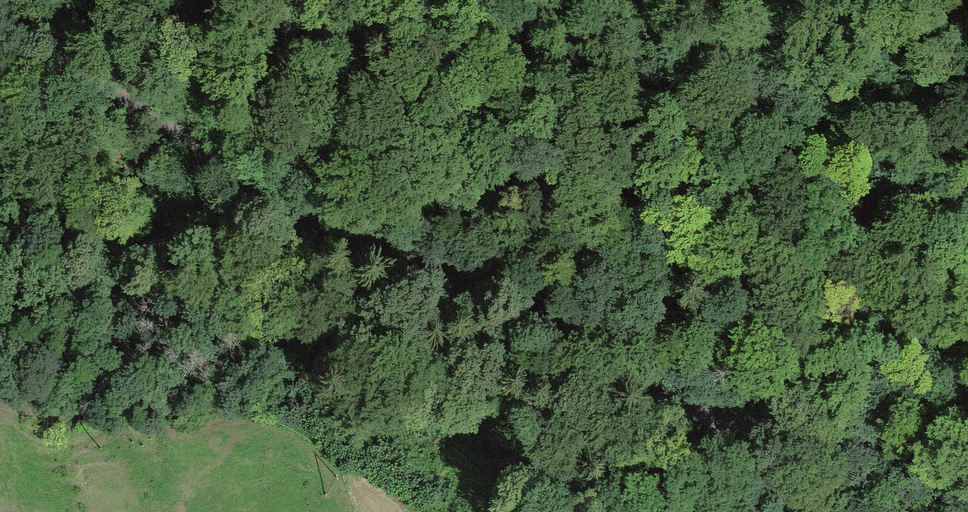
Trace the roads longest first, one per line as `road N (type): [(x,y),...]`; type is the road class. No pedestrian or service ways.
road 1 (track): [(10,0),(281,217),(379,243),(617,363),(684,415),(736,431)]
road 2 (track): [(788,438),(704,259),(618,170),(562,130),(444,84),(380,0)]
road 3 (track): [(967,463),(736,431)]

